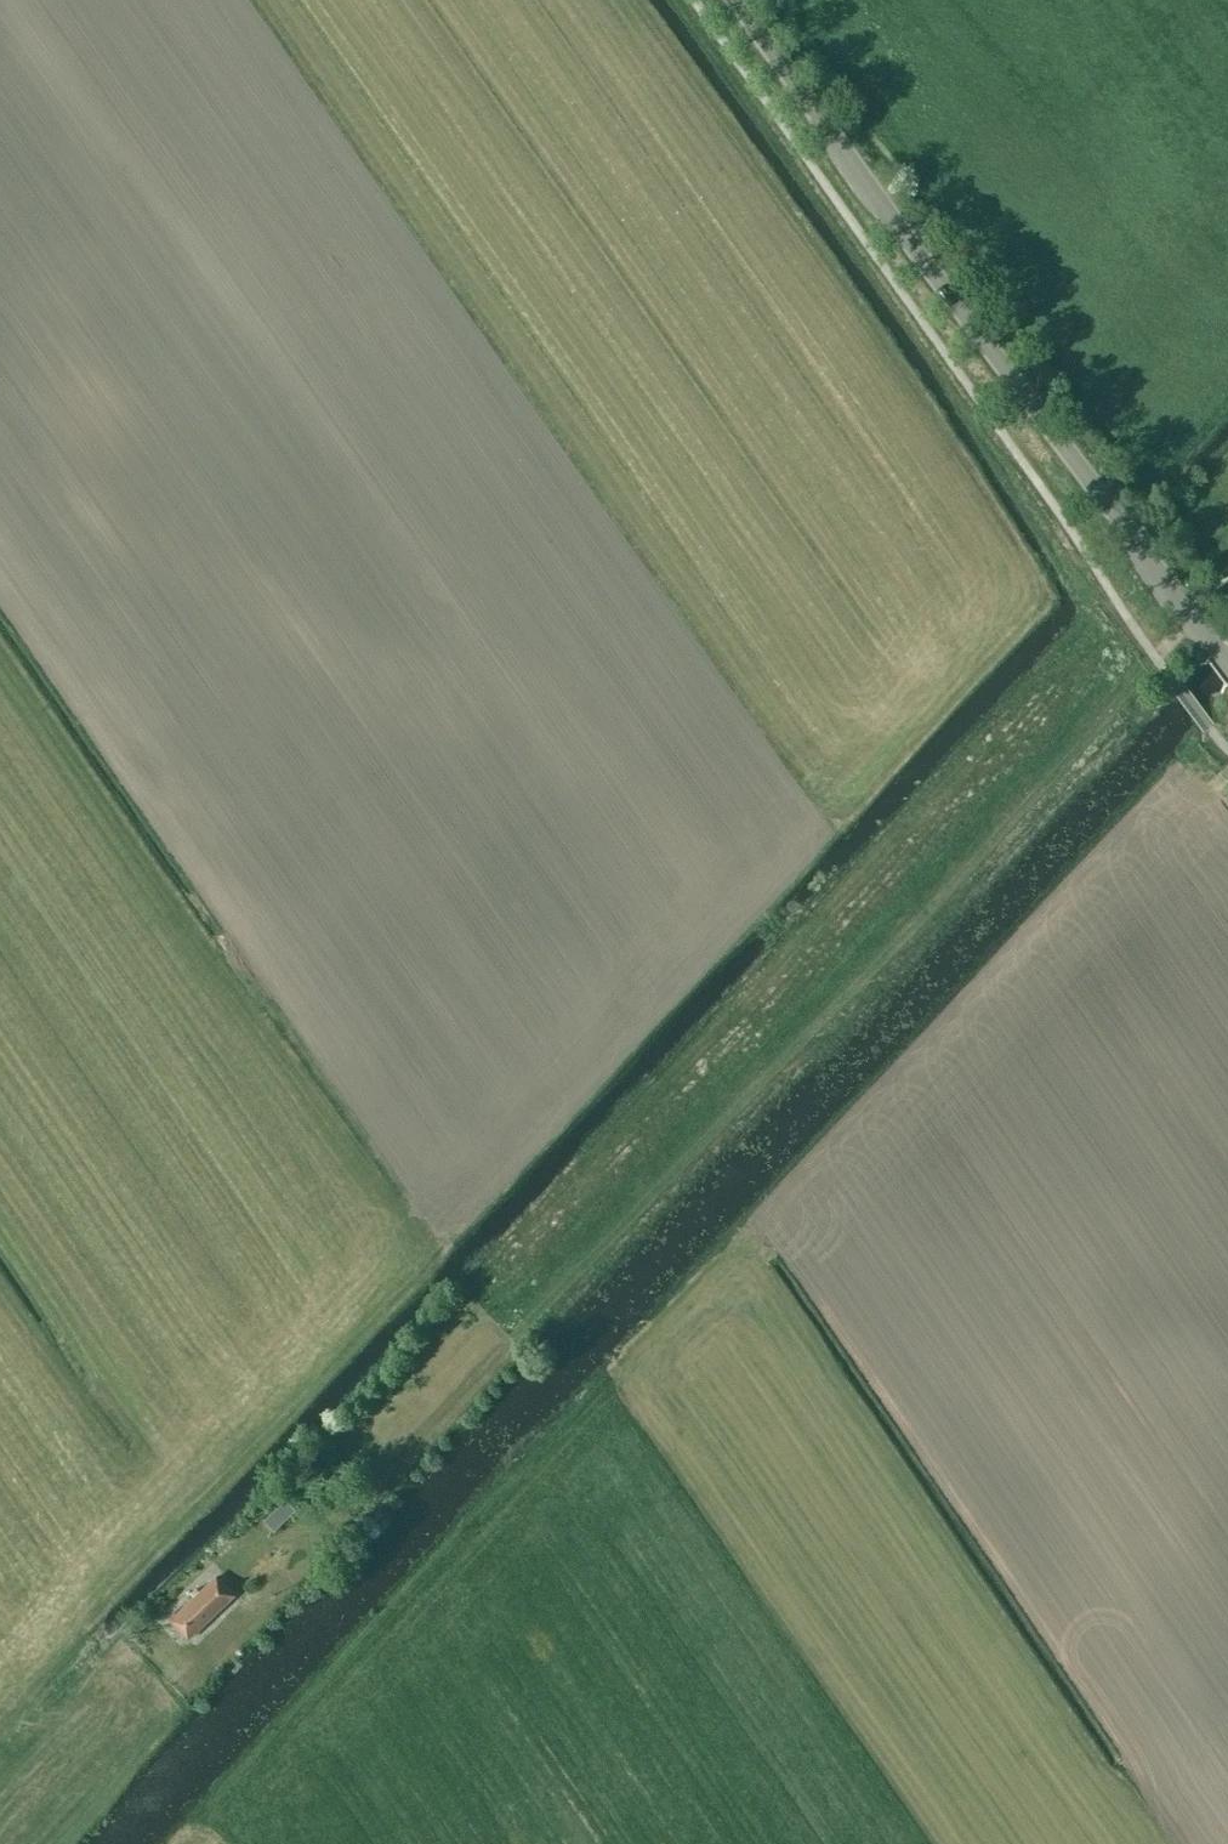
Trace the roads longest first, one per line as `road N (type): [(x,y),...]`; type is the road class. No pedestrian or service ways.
road 1 (track): [(1156,656),(364,1513),(216,1649)]
road 2 (tertiary): [(1227,663),(736,0)]

